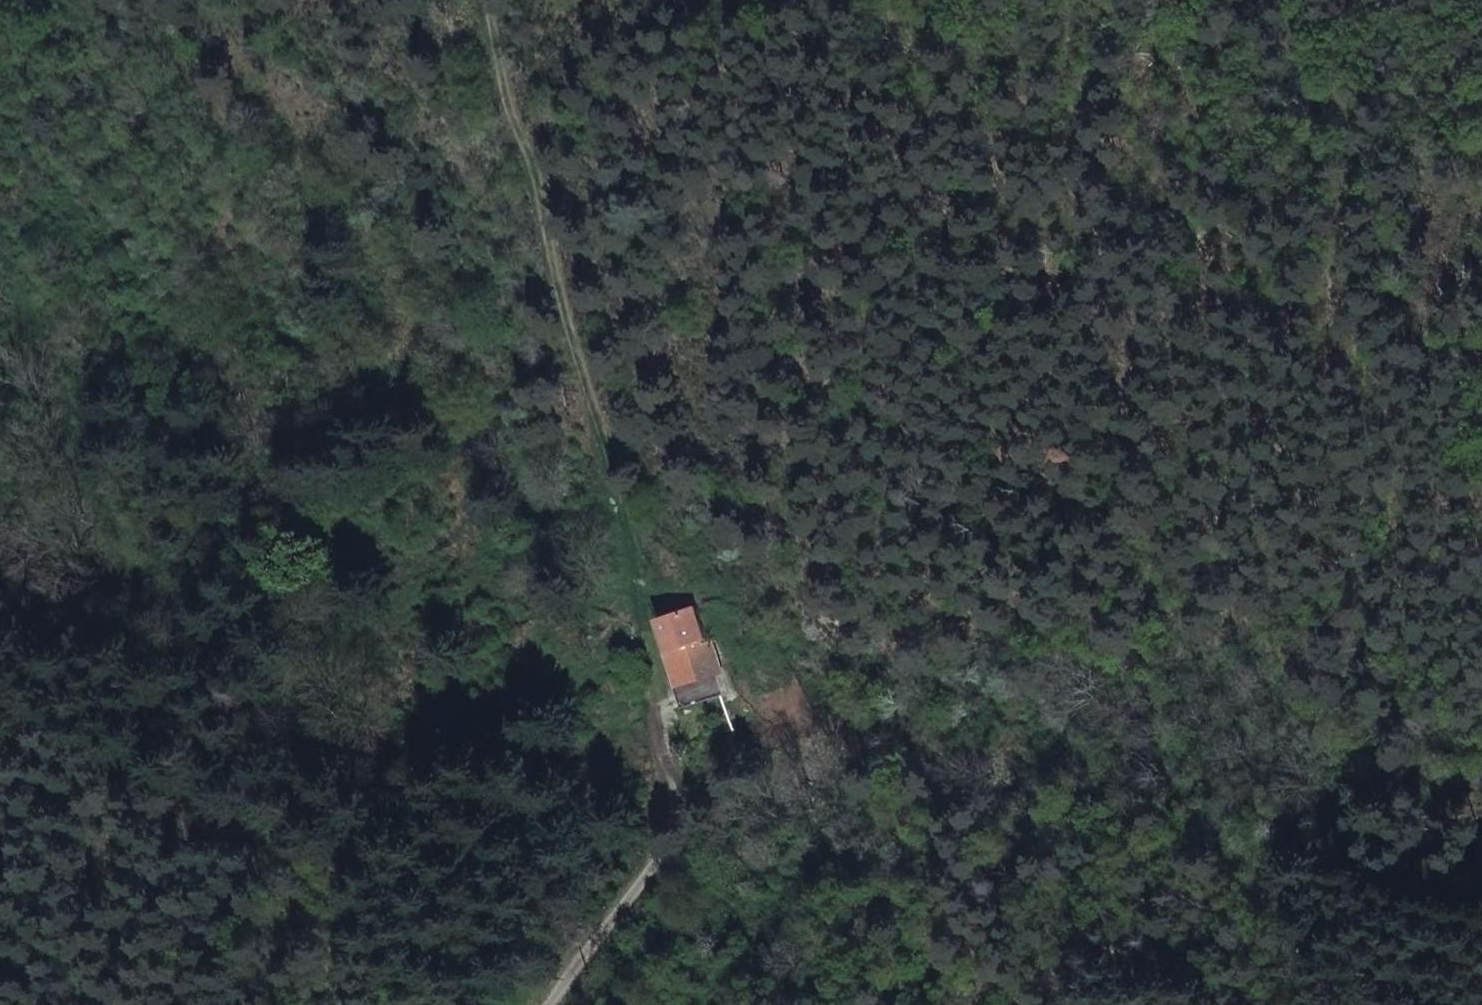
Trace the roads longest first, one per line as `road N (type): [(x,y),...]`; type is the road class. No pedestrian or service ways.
road 1 (track): [(0,203),(62,415),(105,613),(0,893)]
road 2 (residential): [(548,1004),(683,838),(658,703)]

